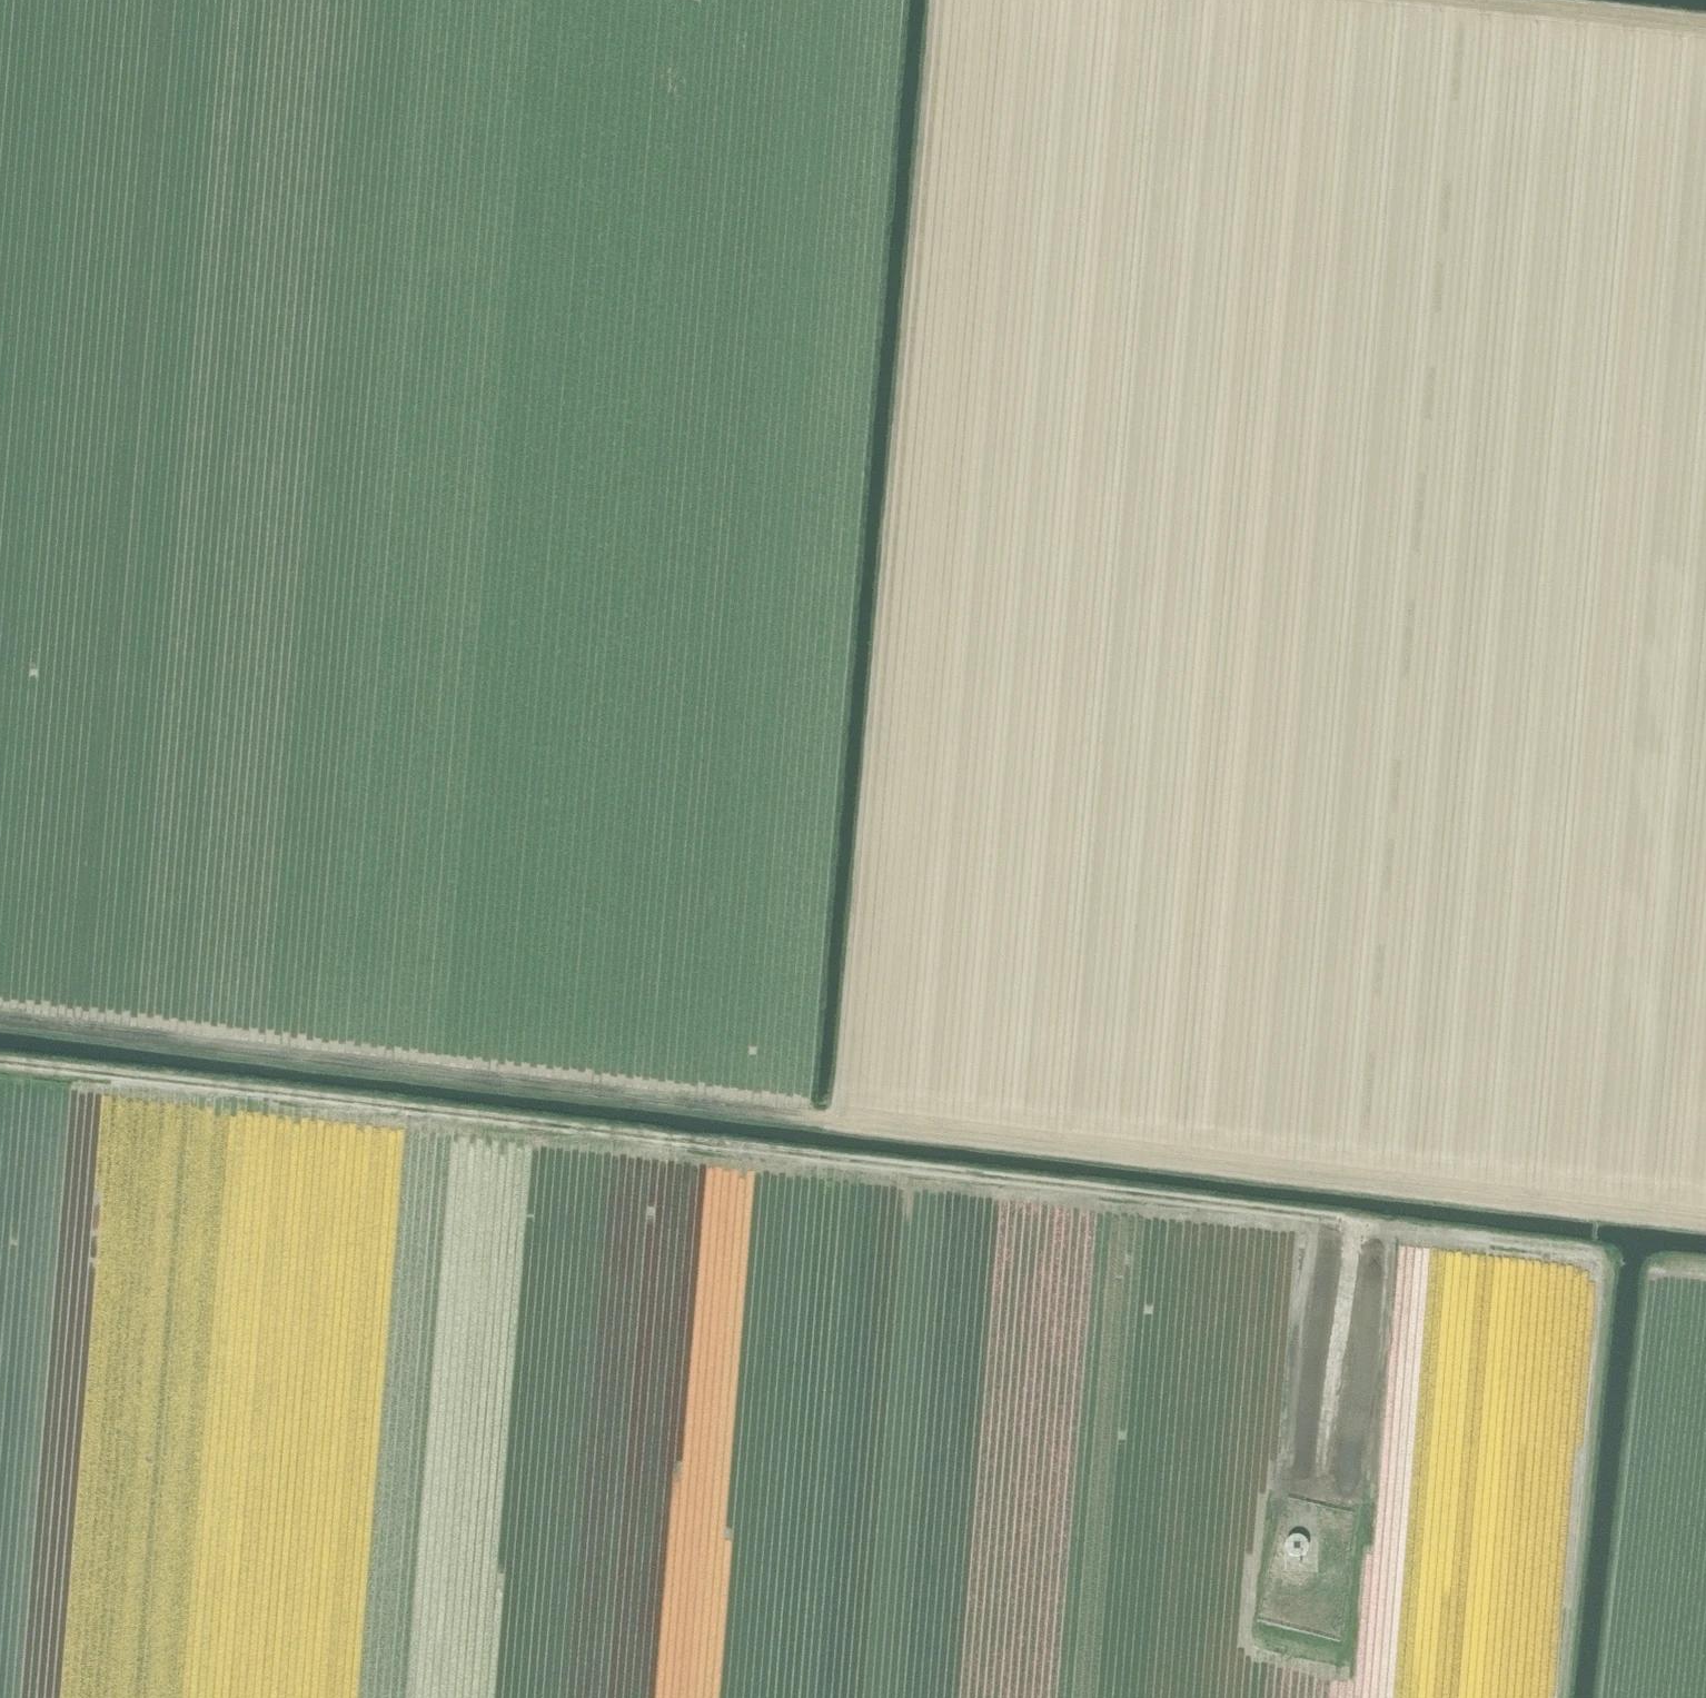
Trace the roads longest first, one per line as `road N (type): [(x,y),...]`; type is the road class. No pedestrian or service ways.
road 1 (track): [(0,1060),(1353,1220),(1316,1503)]

